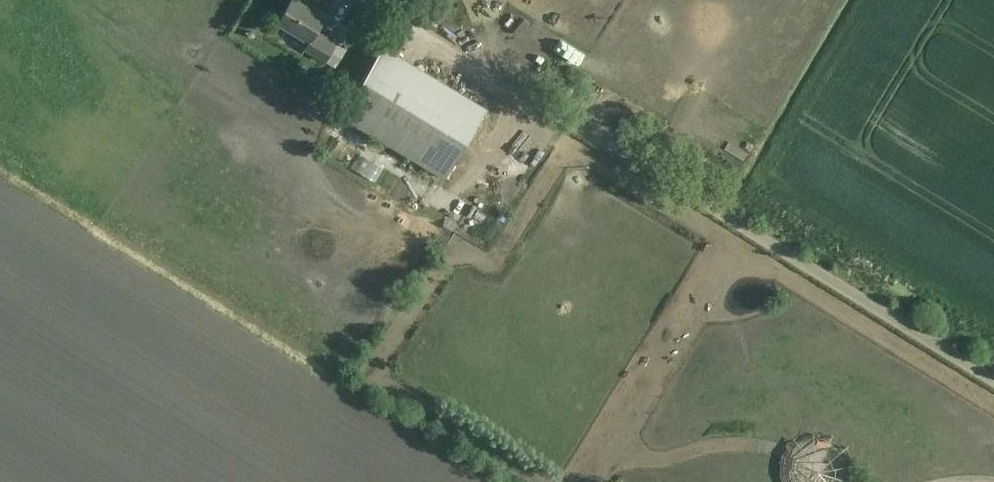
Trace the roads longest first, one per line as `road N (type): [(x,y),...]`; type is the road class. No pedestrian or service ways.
road 1 (track): [(368,0),(993,380)]
road 2 (track): [(542,481),(387,385),(382,364),(458,254),(498,252),(578,130)]
road 3 (track): [(742,229),(584,481)]
road 4 (track): [(601,456),(657,459),(755,445),(836,481)]

